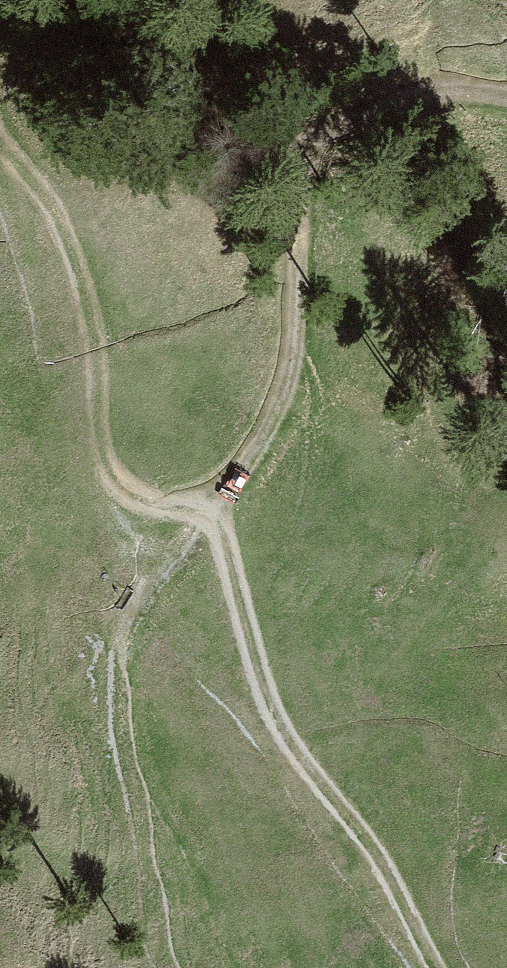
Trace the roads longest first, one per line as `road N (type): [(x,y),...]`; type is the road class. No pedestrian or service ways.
road 1 (track): [(0,152),(53,236),(79,352),(75,476),(260,717),(426,967)]
road 2 (track): [(260,717),(202,515),(257,418),(329,135),(410,95),(506,90)]

